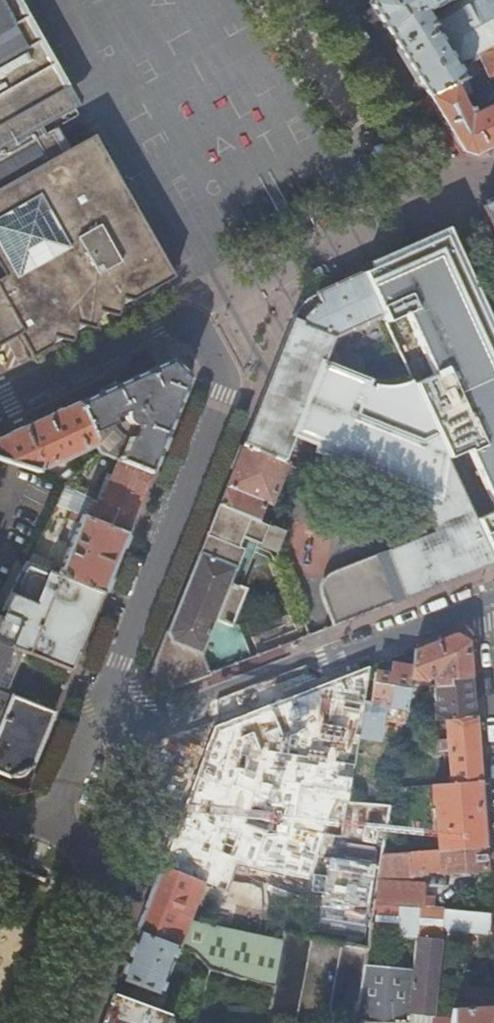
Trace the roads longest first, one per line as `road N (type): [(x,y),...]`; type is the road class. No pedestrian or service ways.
road 1 (residential): [(0,402),(159,327),(187,325),(211,341),(224,370),(224,394),(96,726)]
road 2 (residential): [(490,598),(177,718),(96,726)]
road 3 (residential): [(72,1022),(112,910),(111,879),(97,853),(58,821)]

